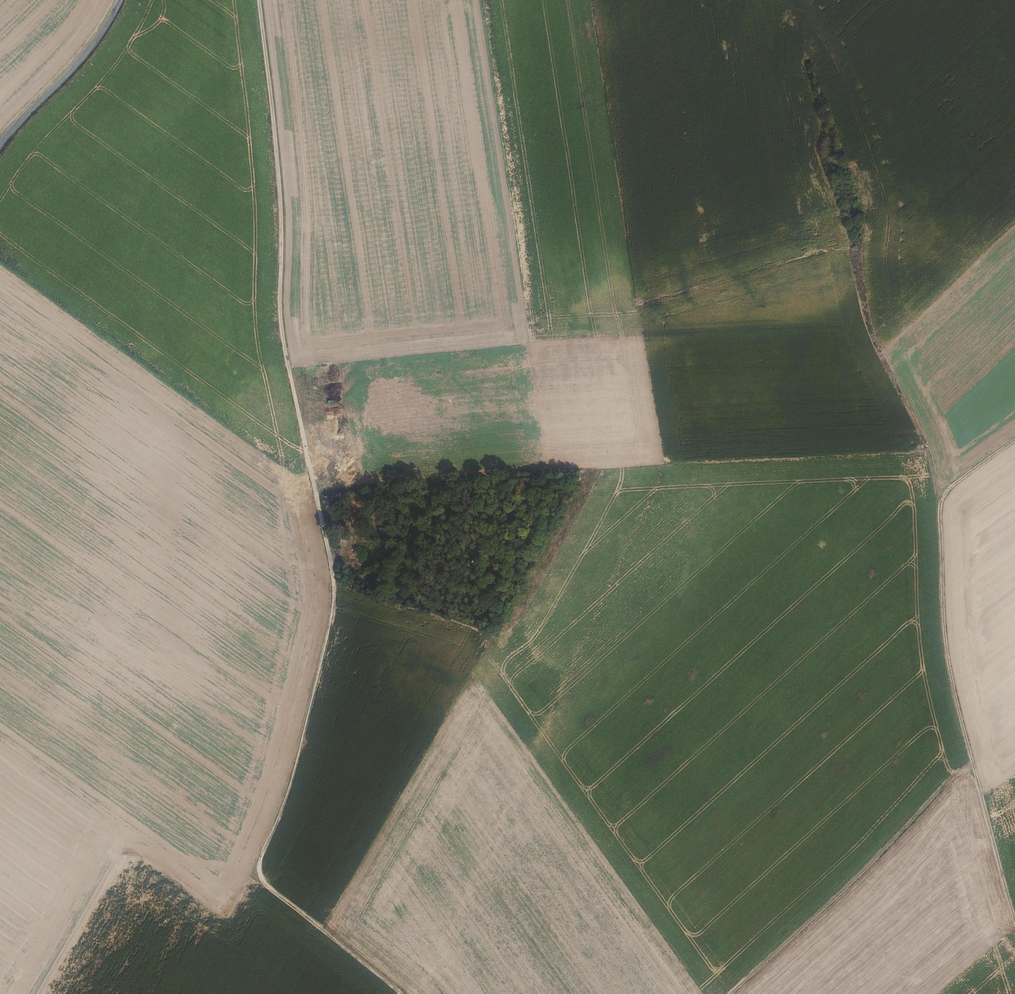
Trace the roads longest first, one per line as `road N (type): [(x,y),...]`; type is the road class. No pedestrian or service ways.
road 1 (track): [(400,993),(258,871),(287,801),(336,598),(279,304),(277,152),(257,0)]
road 2 (track): [(940,498),(956,700),(1014,923)]
road 3 (track): [(733,993),(970,762)]
road 4 (unclassified): [(0,143),(77,64),(120,0)]

